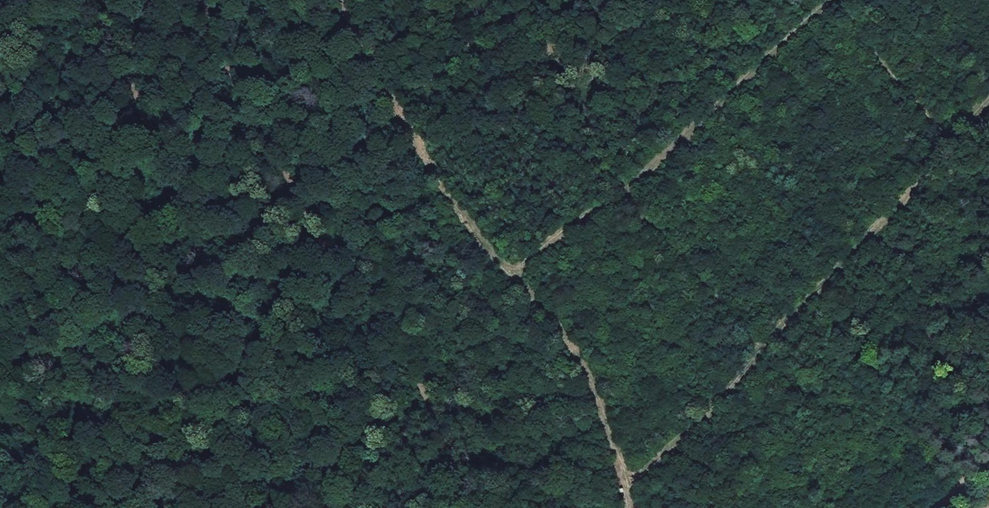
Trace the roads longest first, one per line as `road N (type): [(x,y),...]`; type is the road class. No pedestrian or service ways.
road 1 (track): [(497,507),(222,0)]
road 2 (track): [(341,0),(444,203),(506,274),(563,318),(623,478)]
road 3 (track): [(988,98),(763,352),(623,478)]
road 4 (track): [(834,0),(506,274)]

